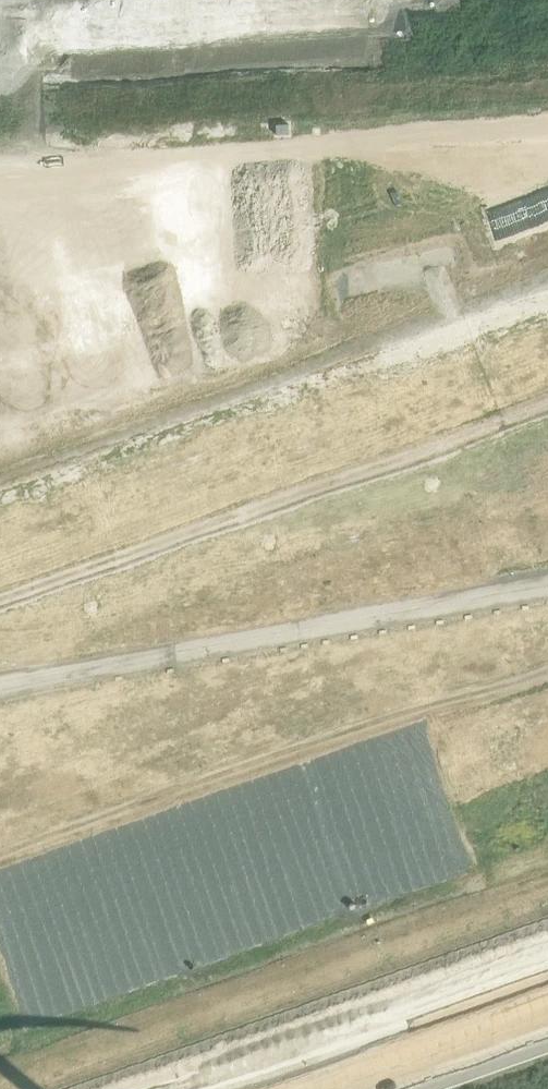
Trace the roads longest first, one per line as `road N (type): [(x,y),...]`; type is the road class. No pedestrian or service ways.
road 1 (unclassified): [(407,1088),(547,1039)]

